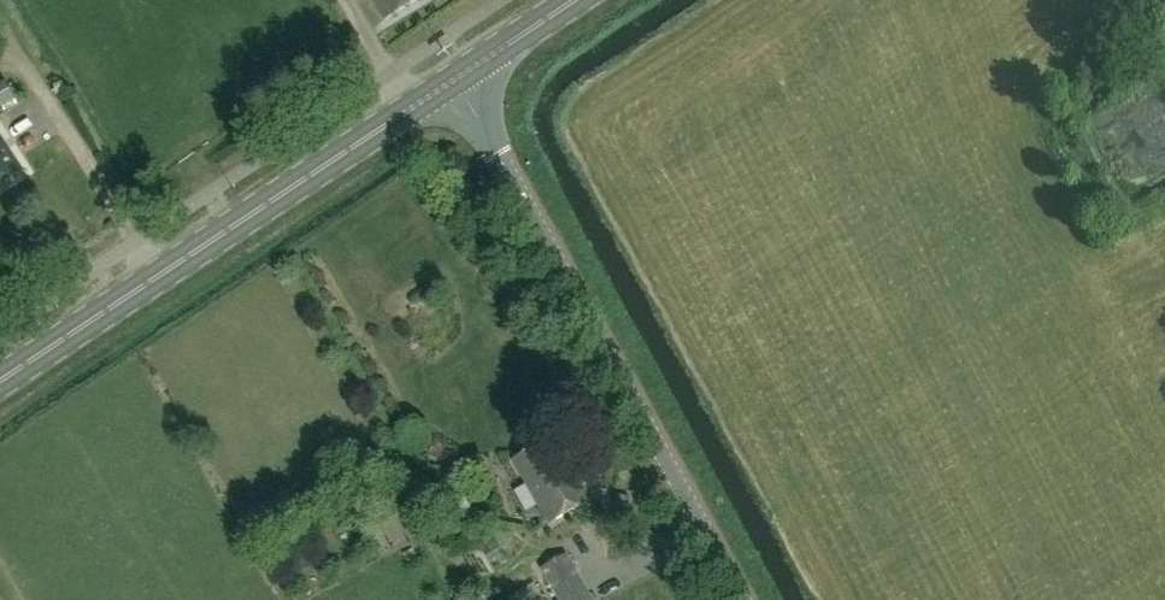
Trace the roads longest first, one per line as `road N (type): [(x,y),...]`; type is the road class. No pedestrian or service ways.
road 1 (tertiary): [(739,599),(447,84)]
road 2 (primary): [(0,380),(447,84)]
road 3 (primary): [(447,84),(574,0)]

